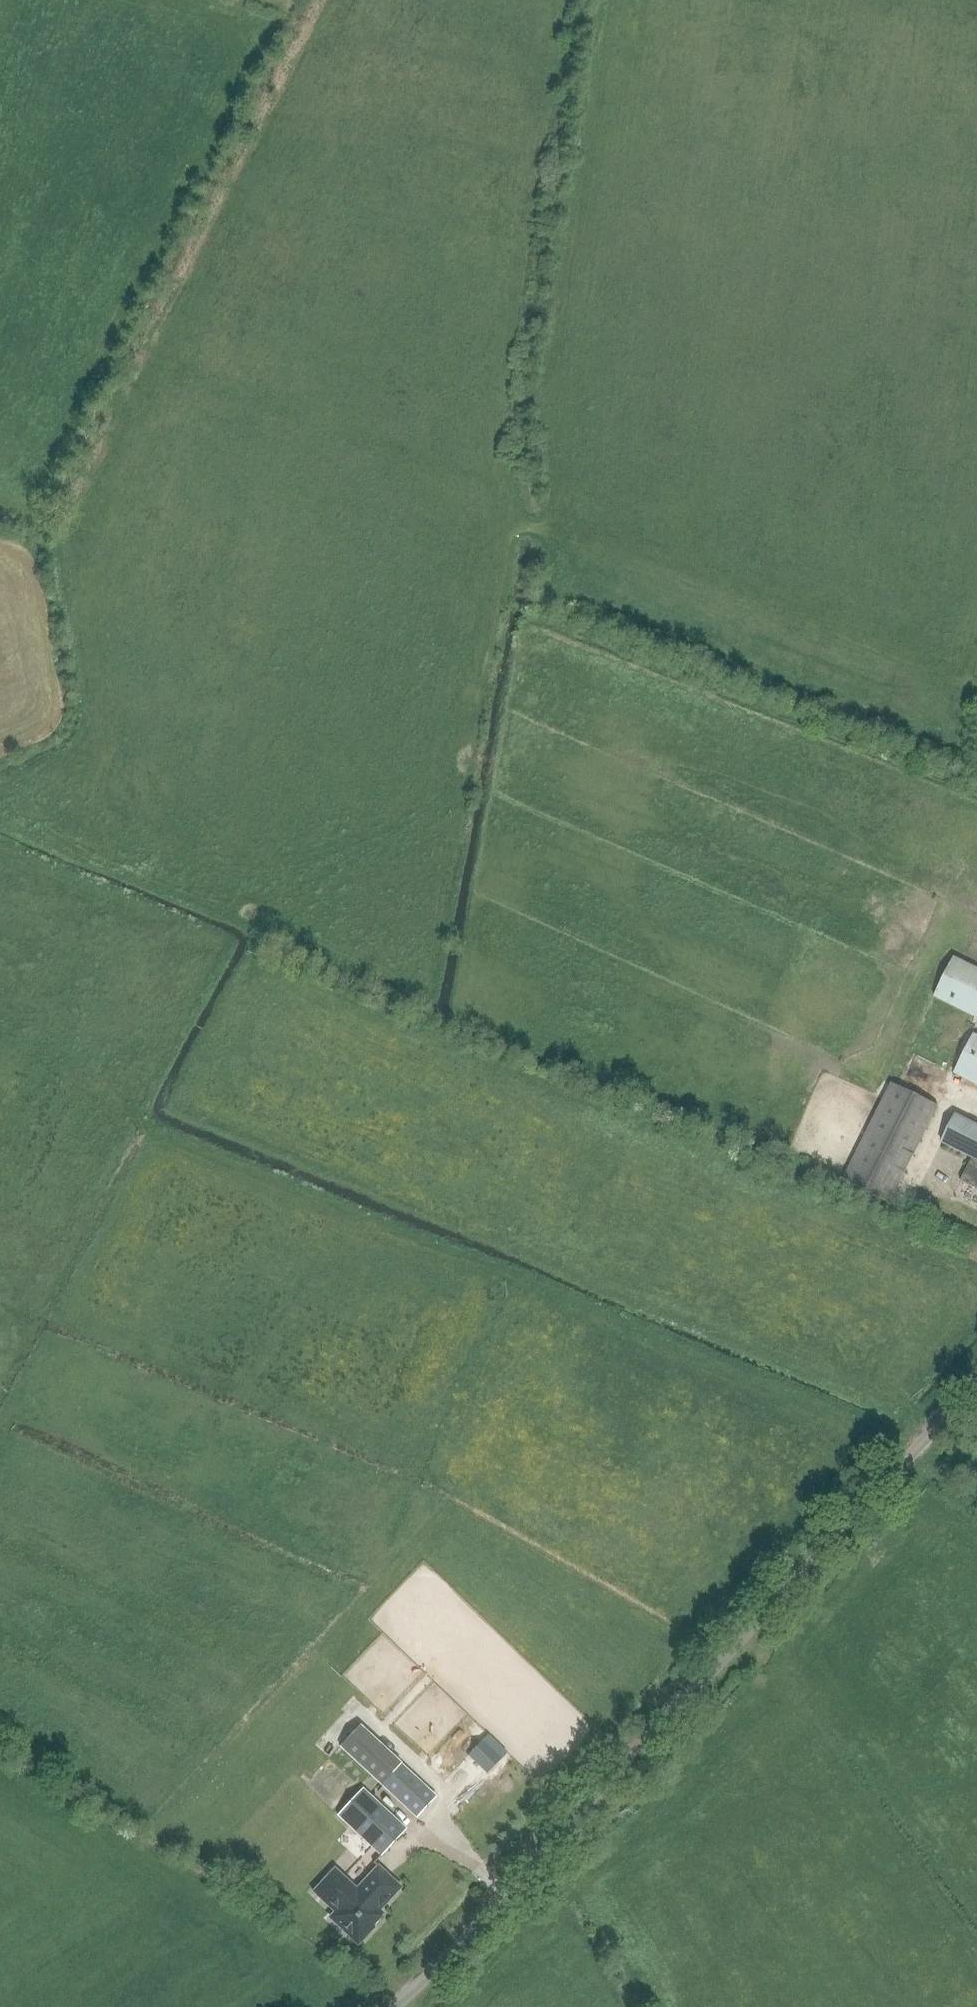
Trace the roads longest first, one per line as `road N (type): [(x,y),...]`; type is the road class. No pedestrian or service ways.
road 1 (unclassified): [(394,2006),(517,1884),(976,1385)]

